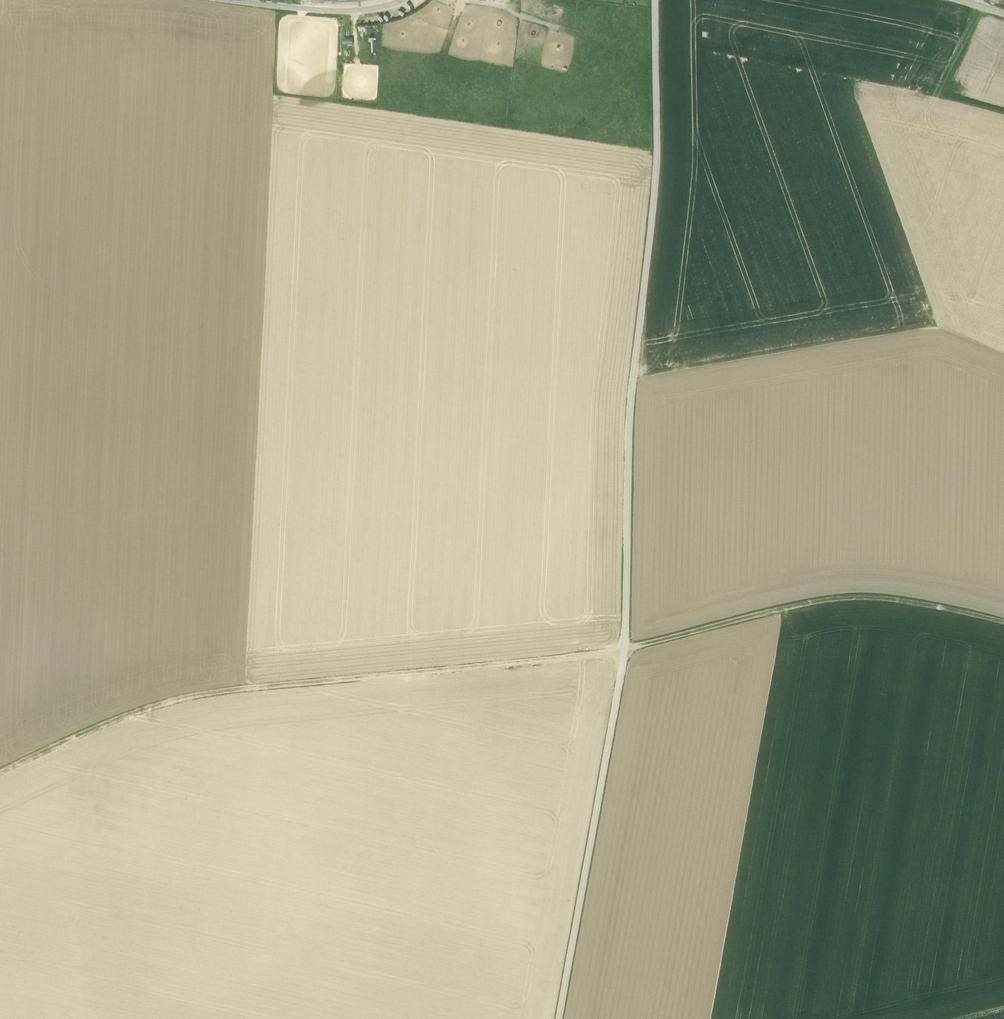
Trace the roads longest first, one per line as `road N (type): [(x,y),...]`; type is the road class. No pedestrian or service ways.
road 1 (track): [(1003,621),(857,594),(680,638),(483,670),(174,698),(0,773)]
road 2 (unclassified): [(559,1018),(625,649),(629,430),(654,198),(654,0)]
road 3 (unclassified): [(244,0),(344,9),(398,0)]

